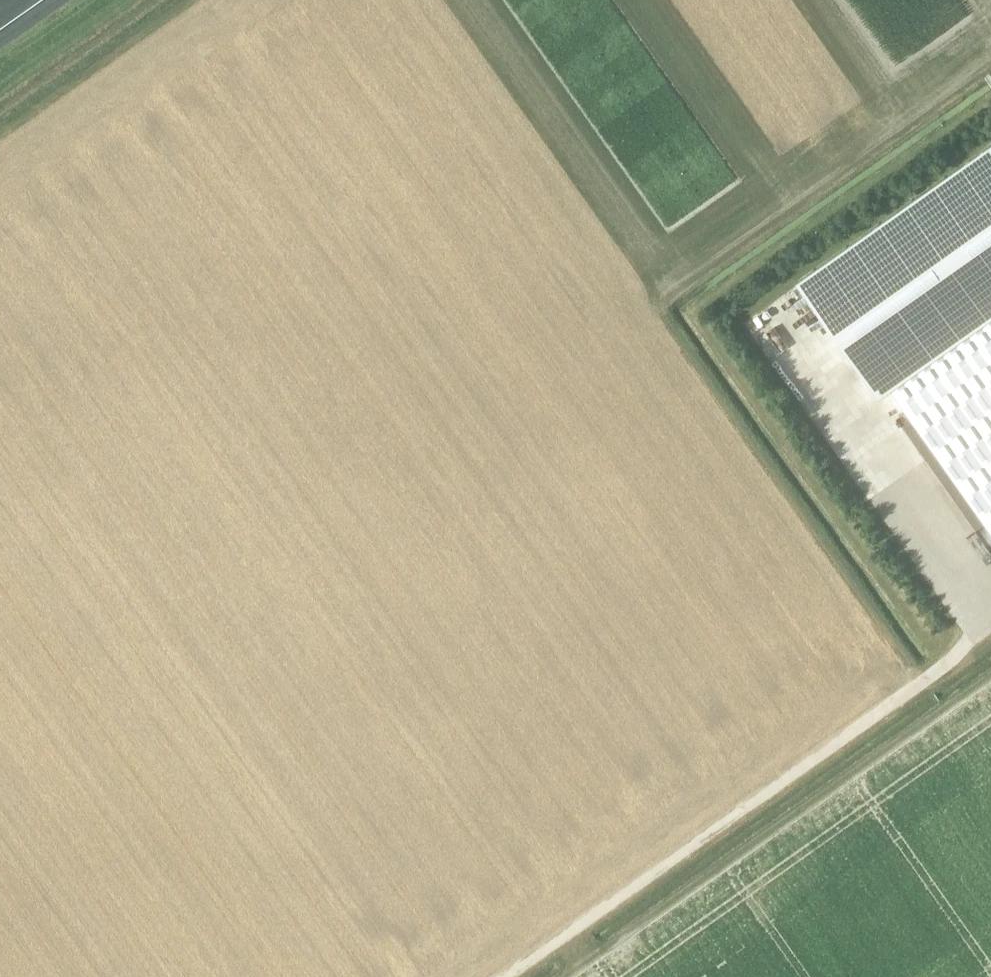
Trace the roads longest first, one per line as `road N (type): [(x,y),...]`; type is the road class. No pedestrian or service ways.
road 1 (track): [(969,640),(503,976)]

